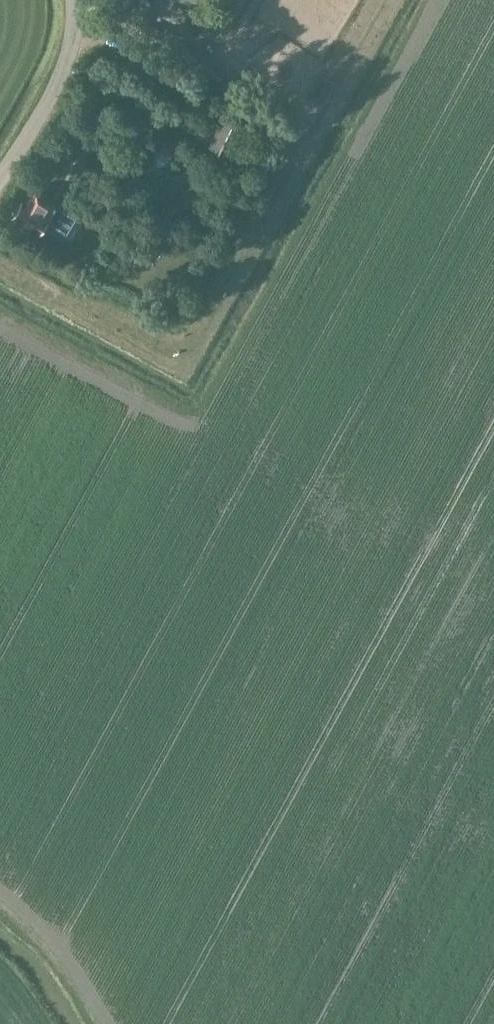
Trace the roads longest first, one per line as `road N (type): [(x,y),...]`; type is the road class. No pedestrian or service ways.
road 1 (tertiary): [(0,177),(57,80),(73,0)]

